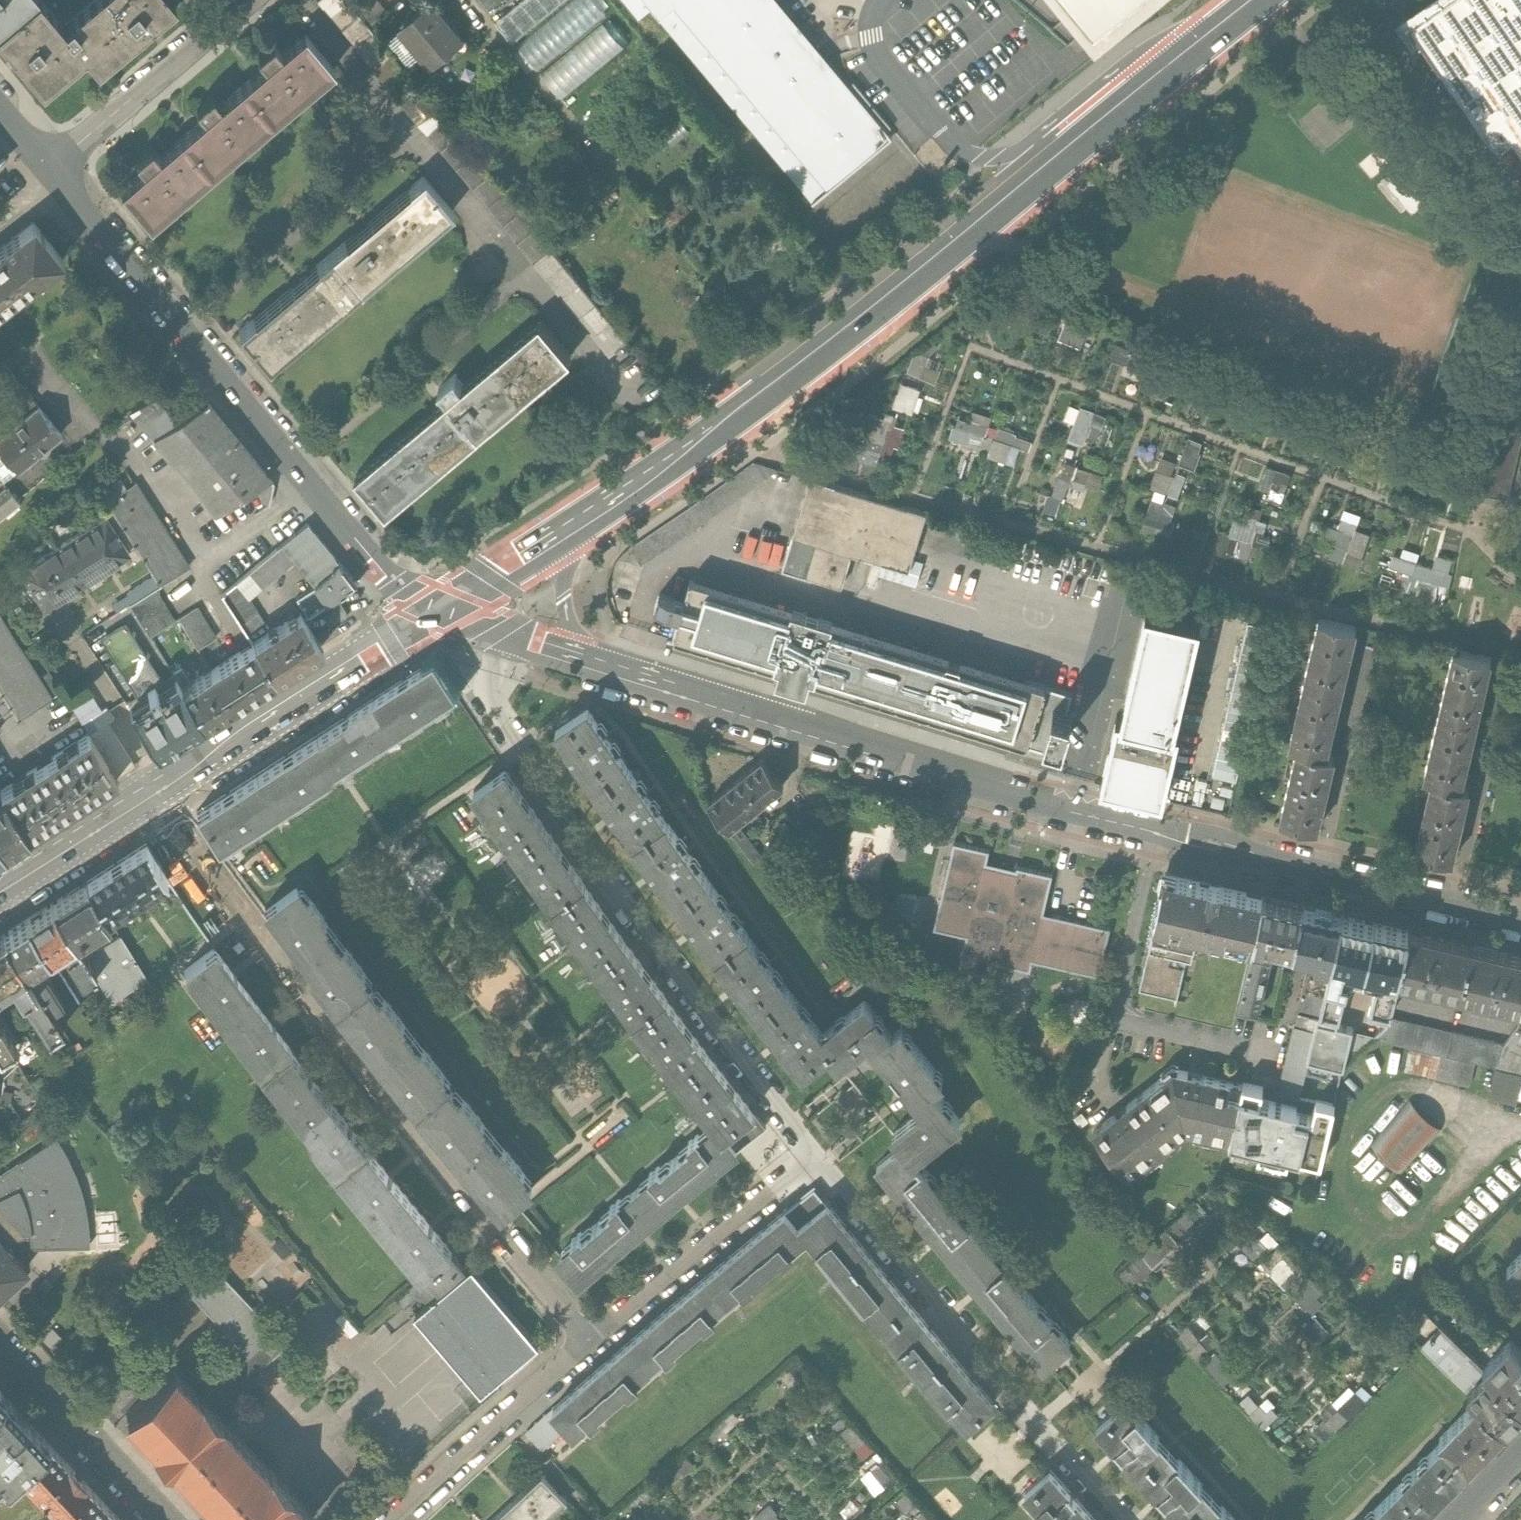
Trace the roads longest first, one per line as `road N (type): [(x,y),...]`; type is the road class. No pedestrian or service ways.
road 1 (residential): [(582,661),(1074,814),(1520,921)]
road 2 (secondary): [(562,535),(836,340),(1260,0)]
road 3 (residential): [(156,788),(589,1353)]
road 4 (residential): [(507,638),(495,667),(495,706),(814,1154)]
road 5 (residential): [(436,614),(387,577),(53,173)]
road 6 (residential): [(814,1154),(1136,1519)]
road 7 (secondary): [(156,788),(436,614)]
road 8 (residential): [(814,1154),(589,1353)]
road 9 (residential): [(53,173),(257,0)]
road 10 (residential): [(589,1353),(395,1519)]
road 11 (residential): [(165,1519),(0,1345)]
road 12 (secondary): [(0,887),(156,788)]
road 13 (secondary): [(436,614),(562,535)]
road 14 (residential): [(582,661),(566,618),(562,535)]

